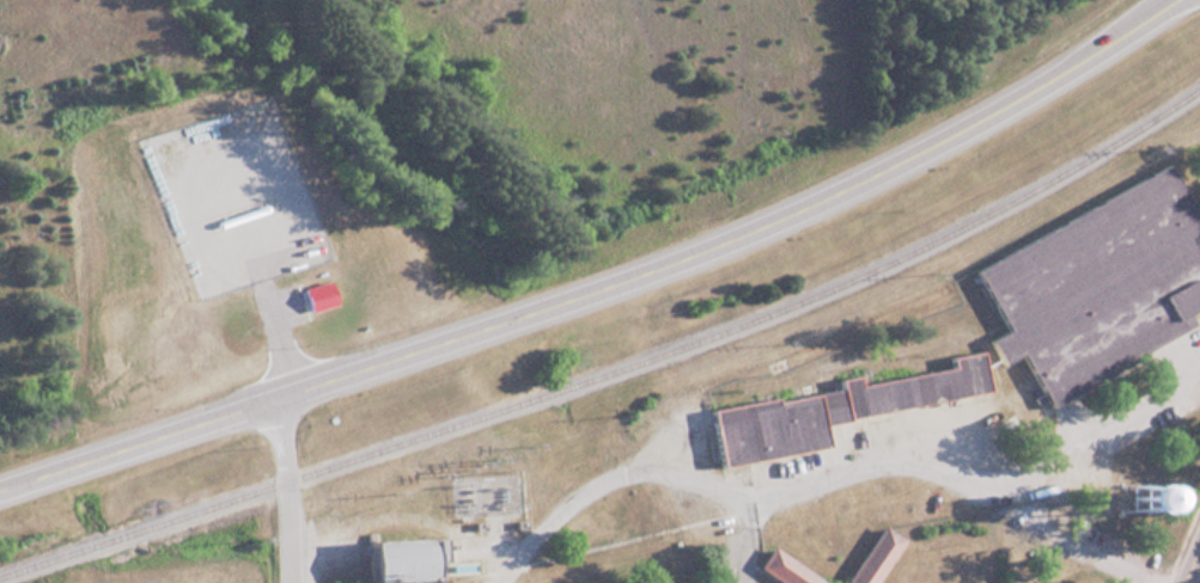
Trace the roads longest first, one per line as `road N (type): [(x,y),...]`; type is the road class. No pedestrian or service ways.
road 1 (primary): [(0,488),(730,237),(853,182),(1042,80),(1165,0)]
road 2 (residential): [(289,582),(286,480),(272,398)]

